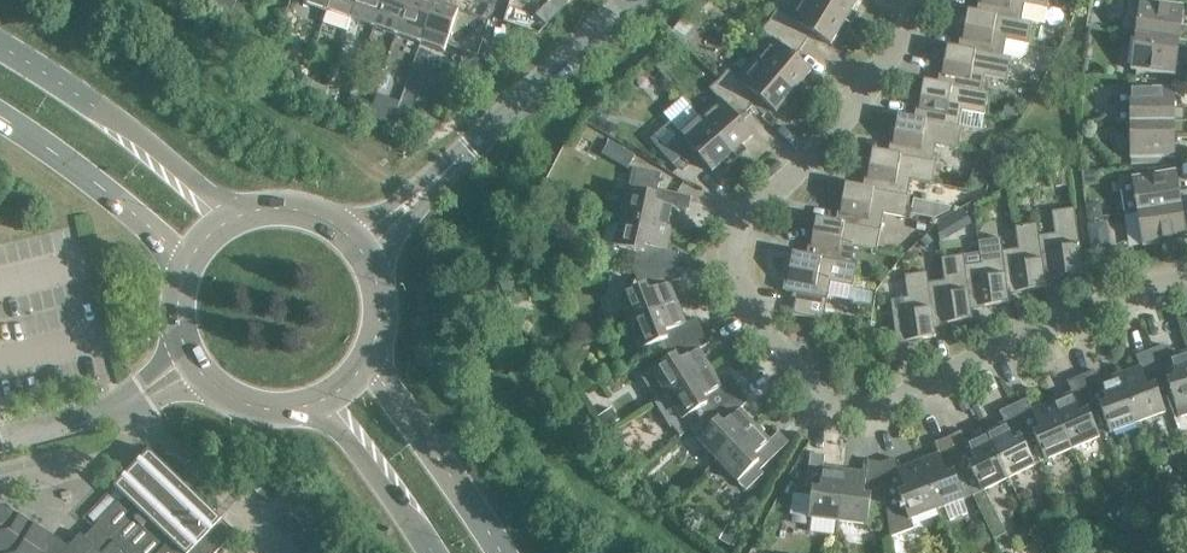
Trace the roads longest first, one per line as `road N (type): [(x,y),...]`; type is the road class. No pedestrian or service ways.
road 1 (residential): [(1186,284),(1094,311),(898,398),(816,396),(759,323),(734,249),(747,214),(863,106),(930,0)]
road 2 (unclassified): [(360,248),(630,0)]
road 3 (secondary): [(239,214),(101,111),(0,49)]
road 4 (secondary): [(0,118),(168,246),(180,272)]
road 5 (secondary): [(501,552),(370,358)]
road 6 (unclassified): [(0,438),(127,406),(191,370)]
road 7 (secondary): [(314,408),(433,552)]
road 8 (secondary): [(191,370),(246,411),(314,408)]
road 9 (secondary): [(360,248),(305,211),(239,214)]

